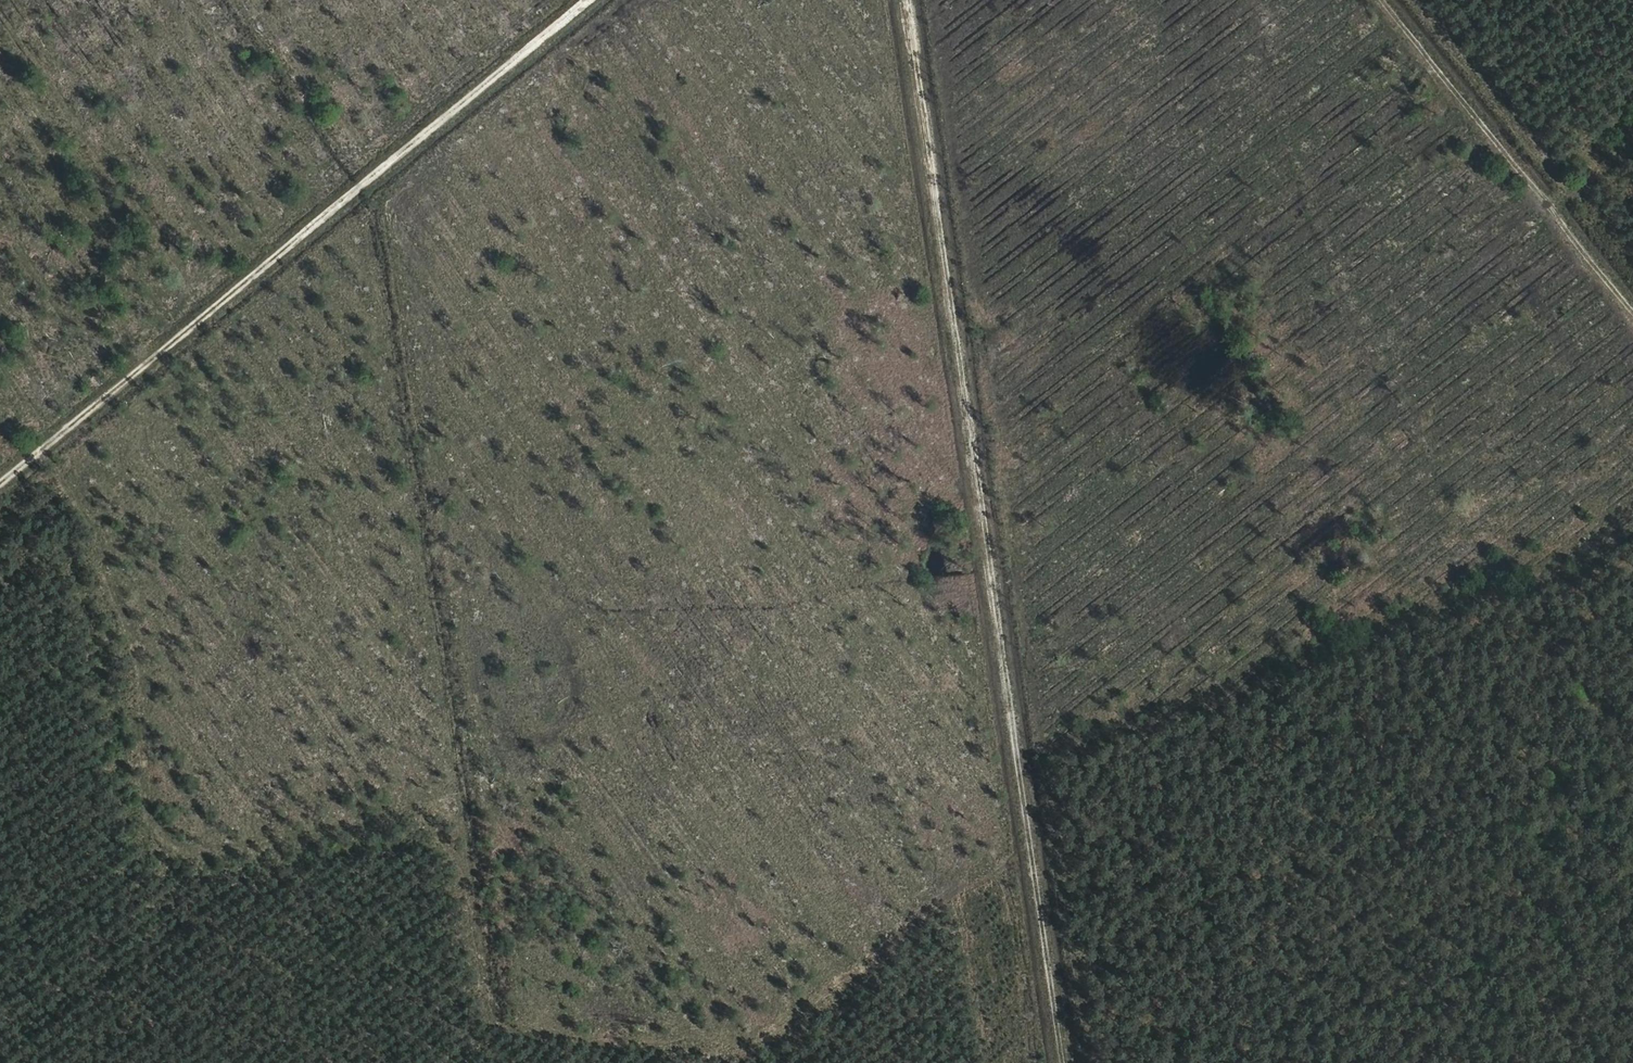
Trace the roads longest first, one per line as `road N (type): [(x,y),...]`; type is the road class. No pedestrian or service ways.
road 1 (track): [(895,0),(1075,1062)]
road 2 (track): [(0,465),(571,0)]
road 3 (track): [(1389,0),(1632,308)]

